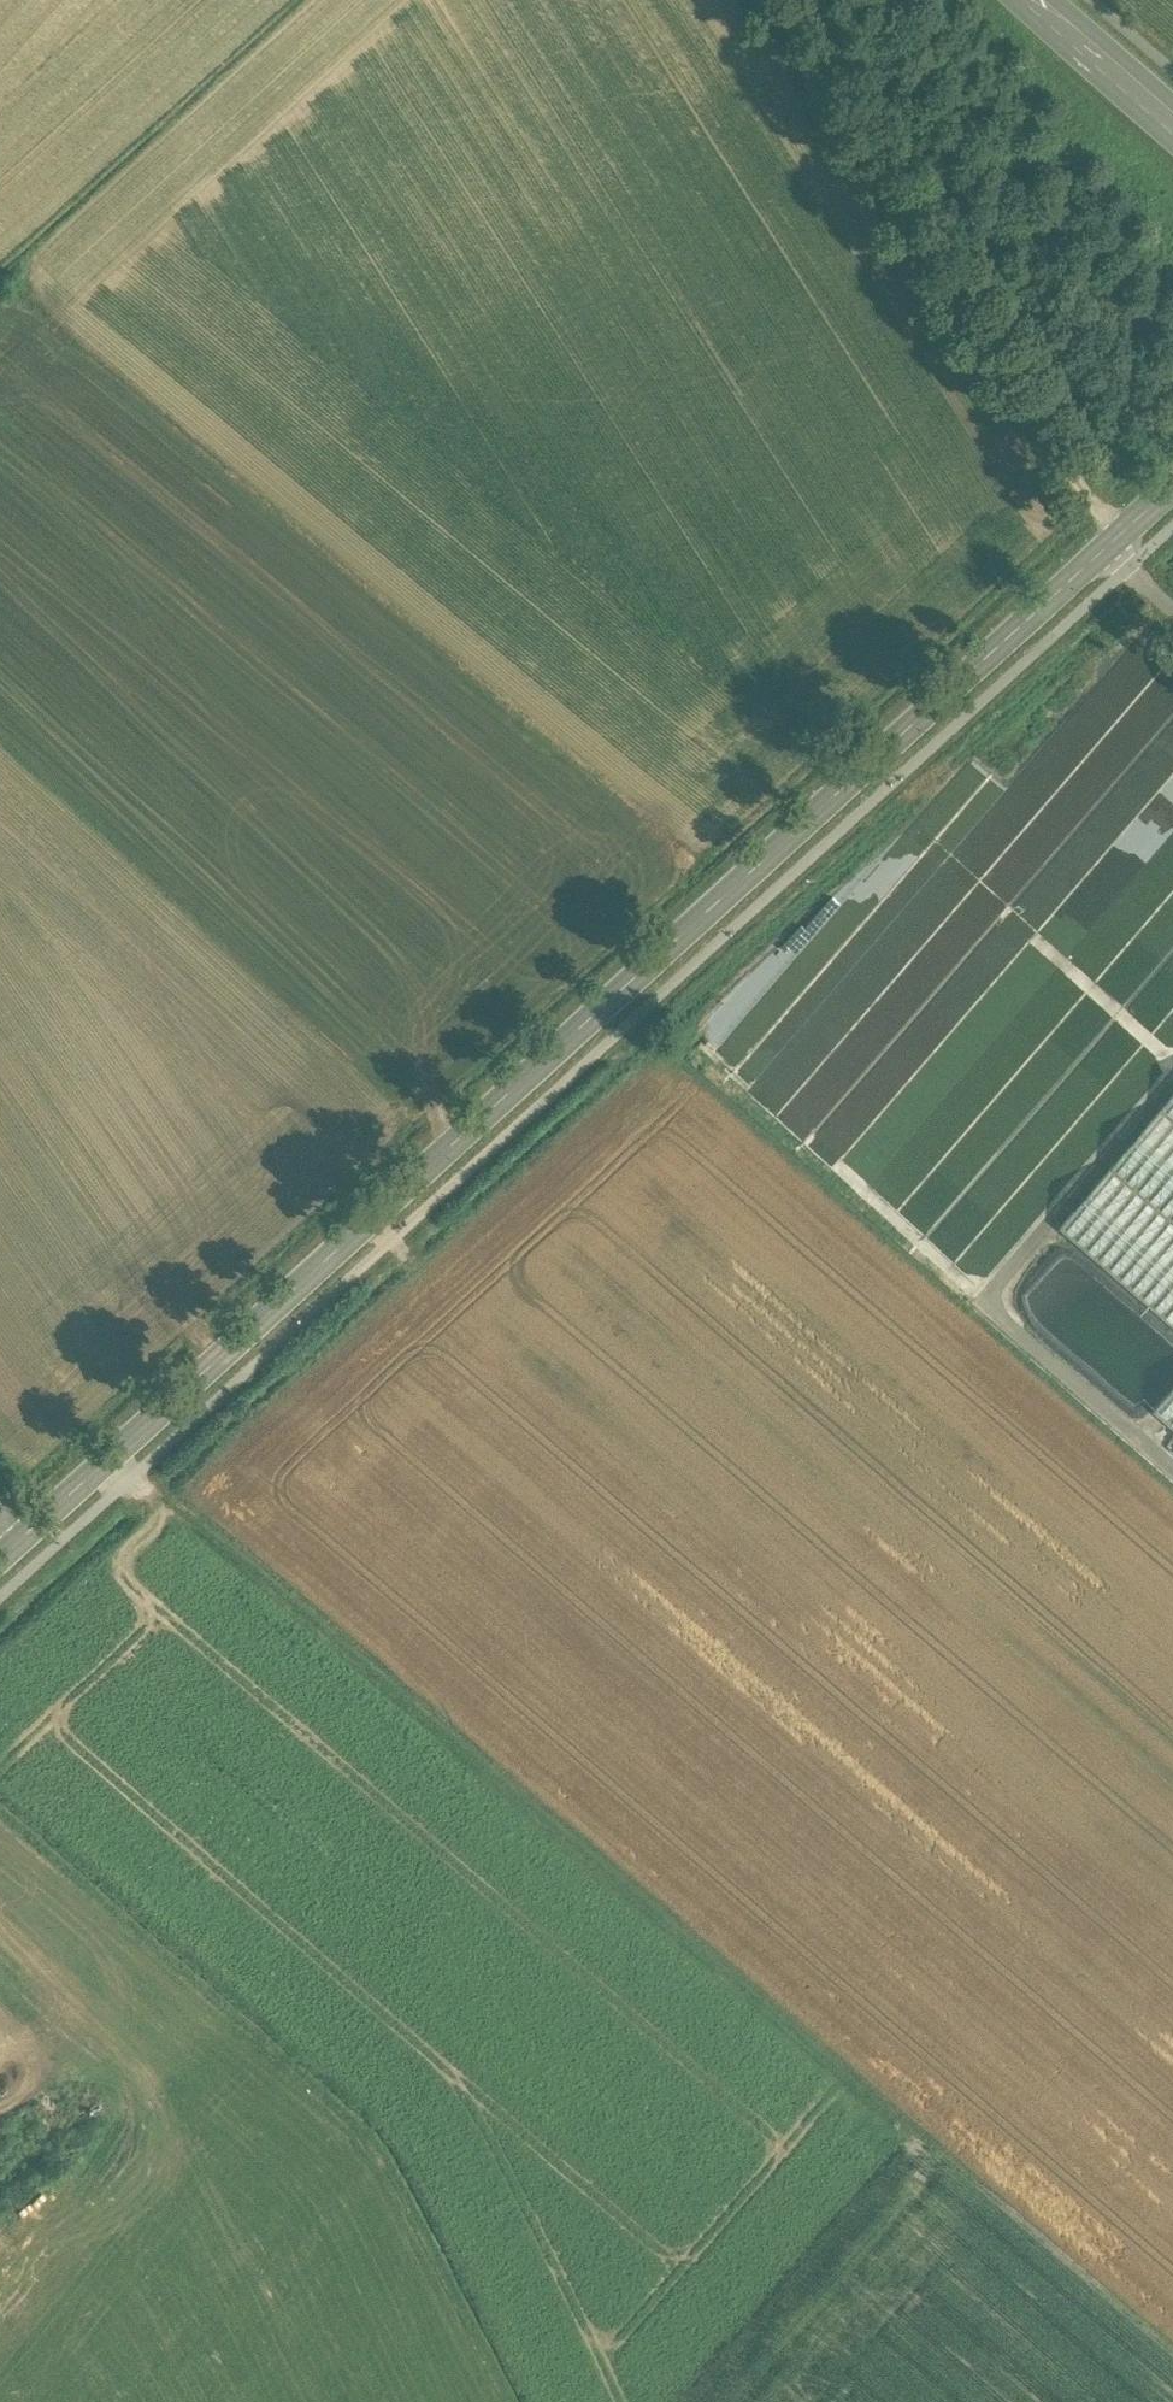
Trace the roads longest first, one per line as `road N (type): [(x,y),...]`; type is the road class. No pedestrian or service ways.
road 1 (tertiary): [(1106,549),(22,1544)]
road 2 (track): [(774,0),(1121,535)]
road 3 (secondary): [(1172,122),(1035,0)]

